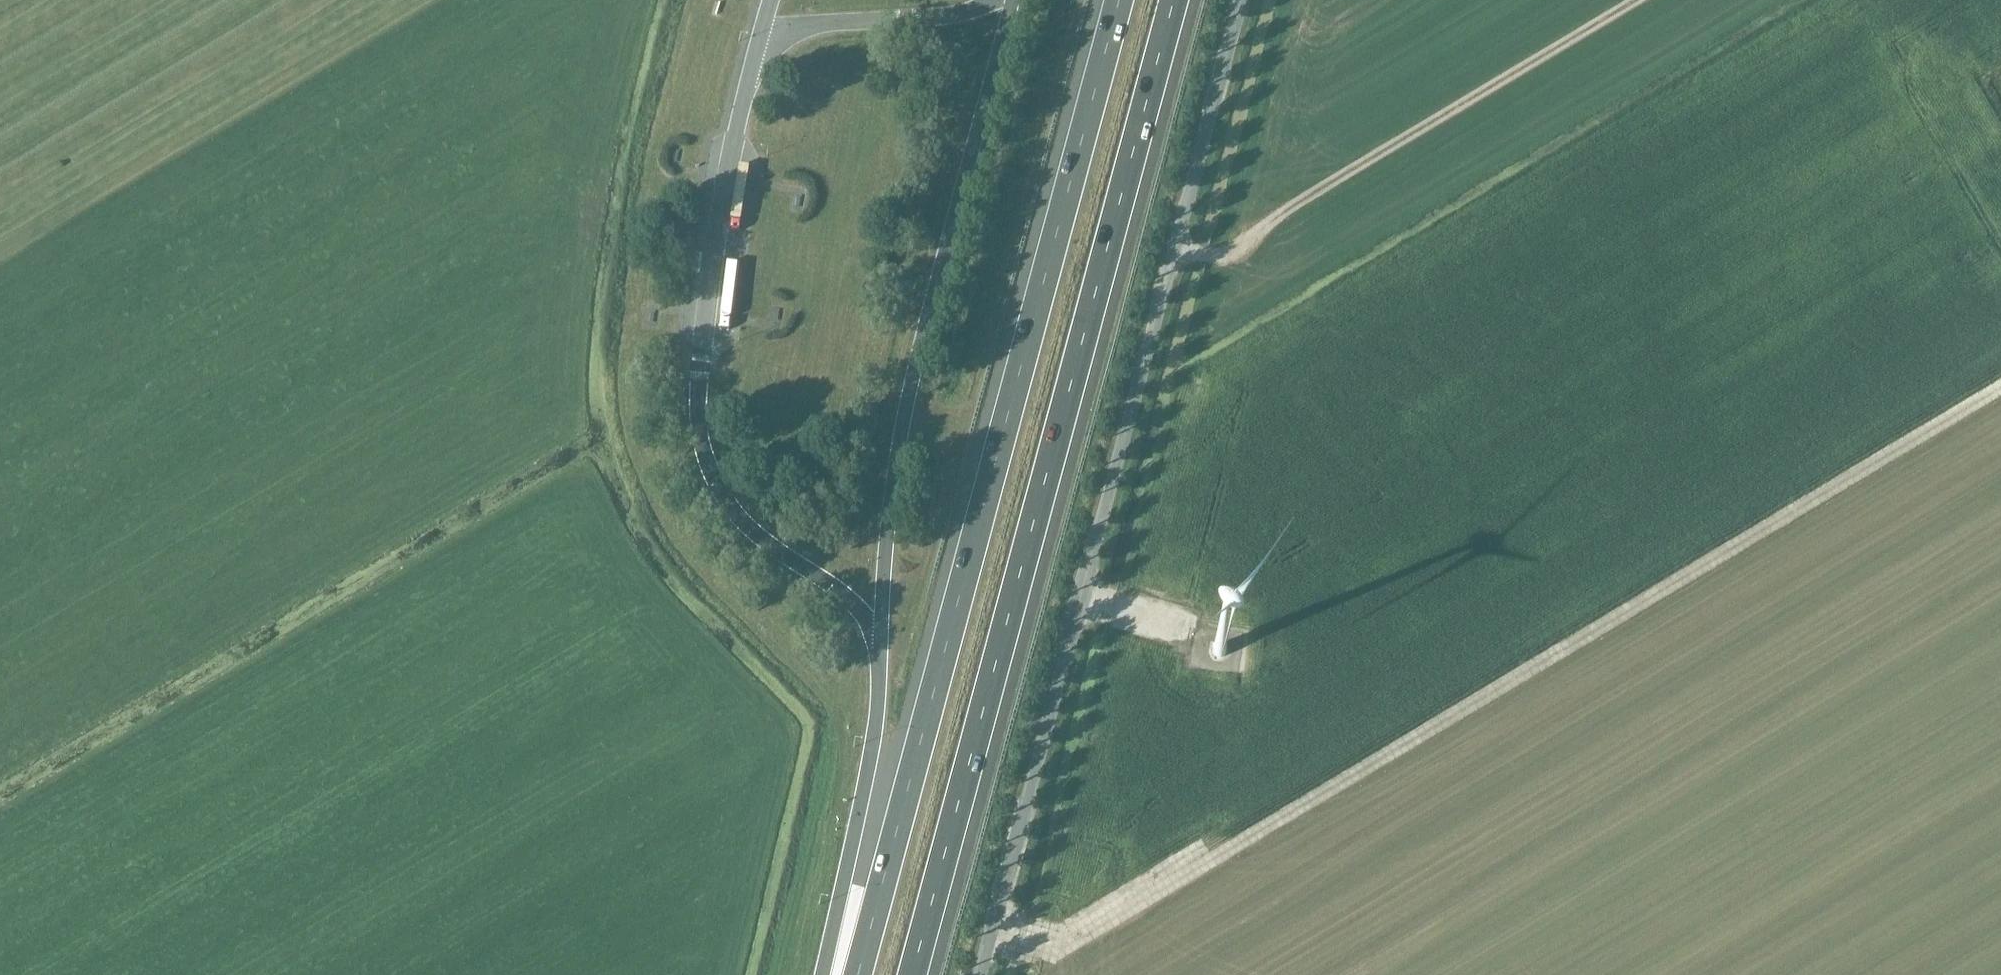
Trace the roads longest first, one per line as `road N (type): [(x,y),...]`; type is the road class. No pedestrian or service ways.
road 1 (unclassified): [(981,974),(1244,0)]
road 2 (motorway): [(1118,0),(857,974)]
road 3 (motorway): [(915,974),(1174,0)]
road 4 (track): [(1176,250),(1204,257),(1239,248),(1639,0)]
road 5 (motorway): [(881,650),(876,726),(832,974)]

